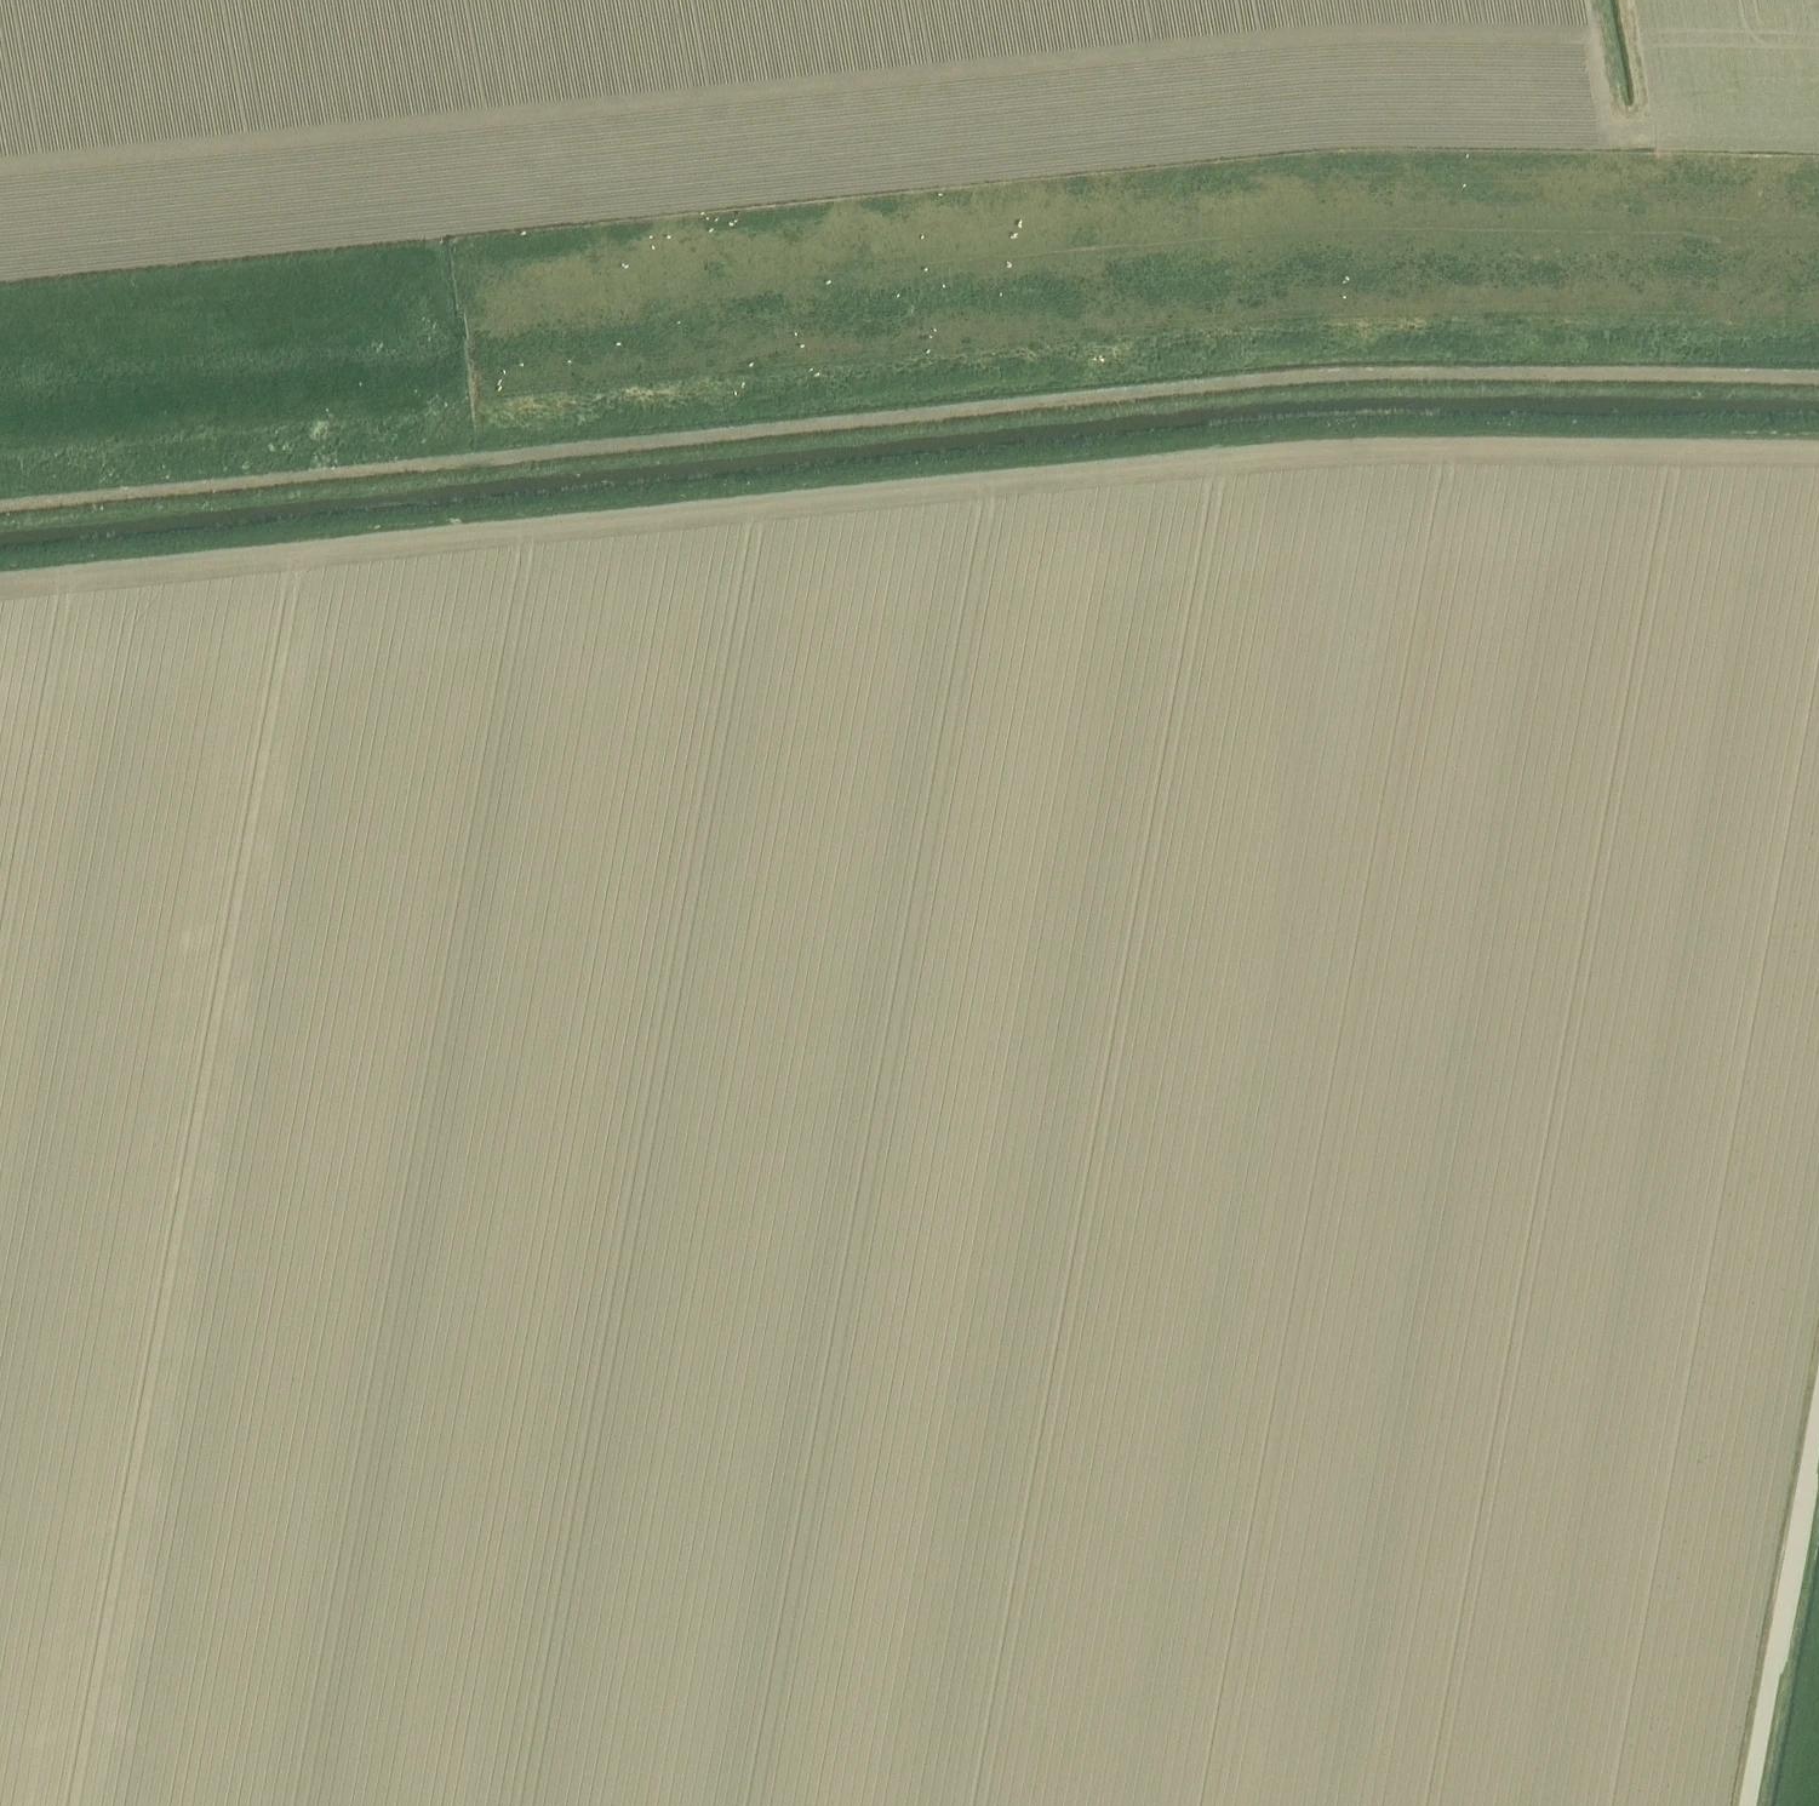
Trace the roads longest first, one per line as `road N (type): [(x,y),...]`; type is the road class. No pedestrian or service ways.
road 1 (unclassified): [(1752,1805),(1818,1434)]

